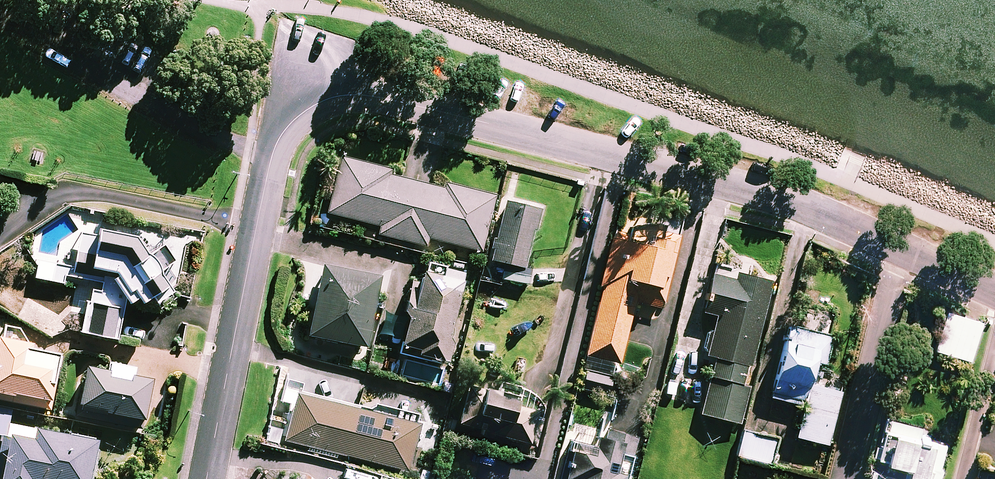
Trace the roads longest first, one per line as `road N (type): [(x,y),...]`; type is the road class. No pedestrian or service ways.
road 1 (residential): [(994,294),(758,196),(385,99),(337,97)]
road 2 (residential): [(207,478),(274,150),(301,115),(337,97)]

